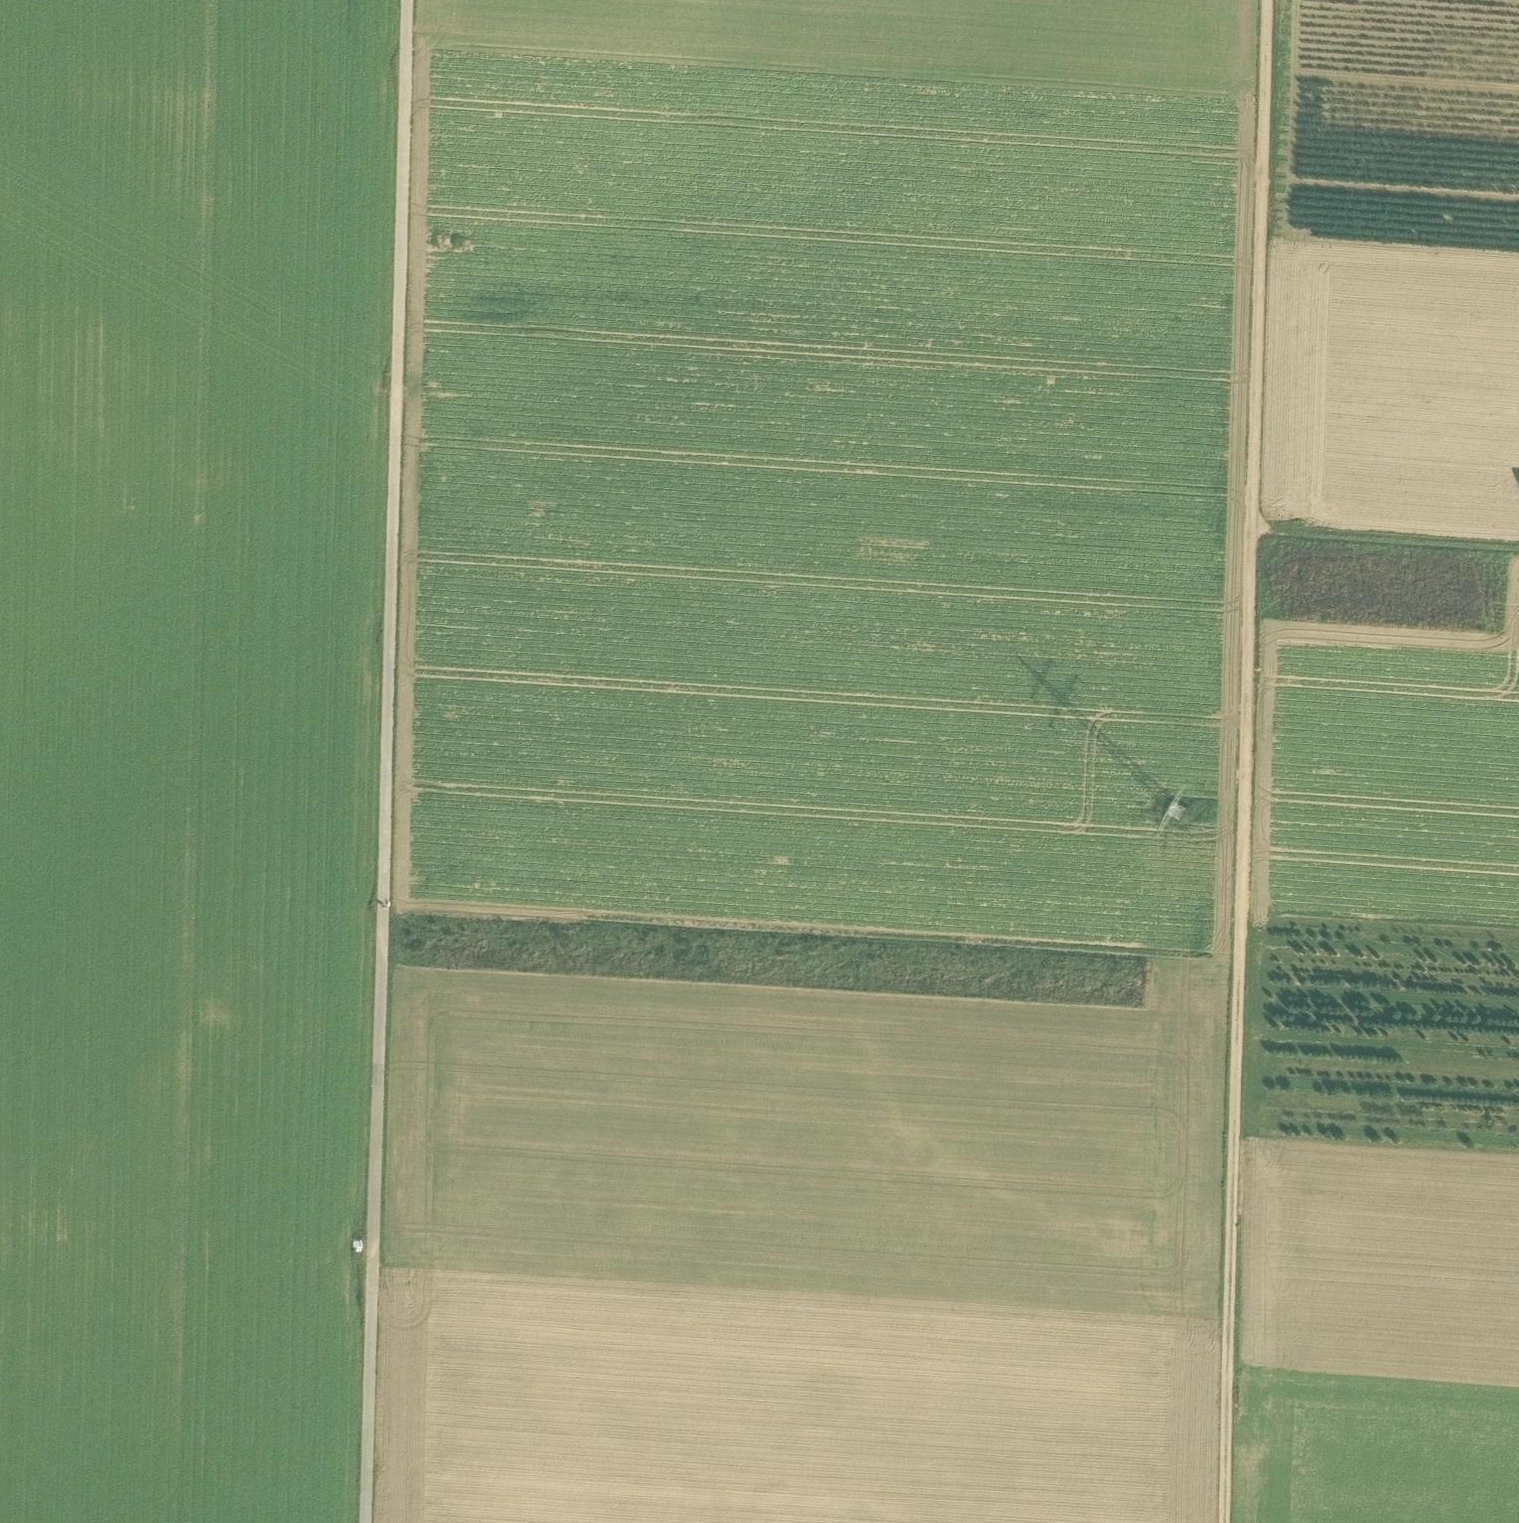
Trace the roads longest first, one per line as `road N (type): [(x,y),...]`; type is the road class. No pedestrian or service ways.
road 1 (track): [(408,0),(366,1522)]
road 2 (track): [(1226,1522),(1259,425)]
road 3 (track): [(1270,0),(1259,425)]
road 4 (track): [(1518,548),(1254,531)]

